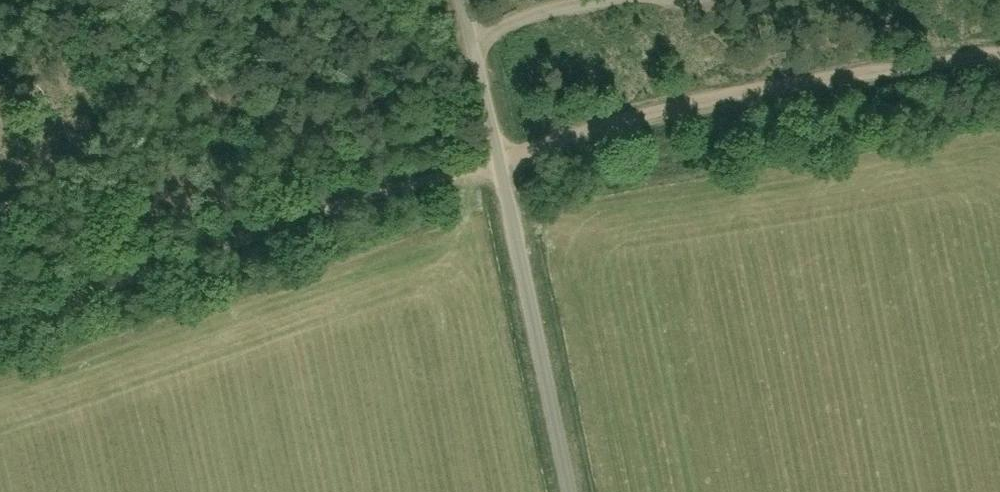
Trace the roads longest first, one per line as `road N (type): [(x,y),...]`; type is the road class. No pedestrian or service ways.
road 1 (track): [(999,59),(697,109),(499,157),(0,328)]
road 2 (unclassified): [(563,491),(462,0)]

